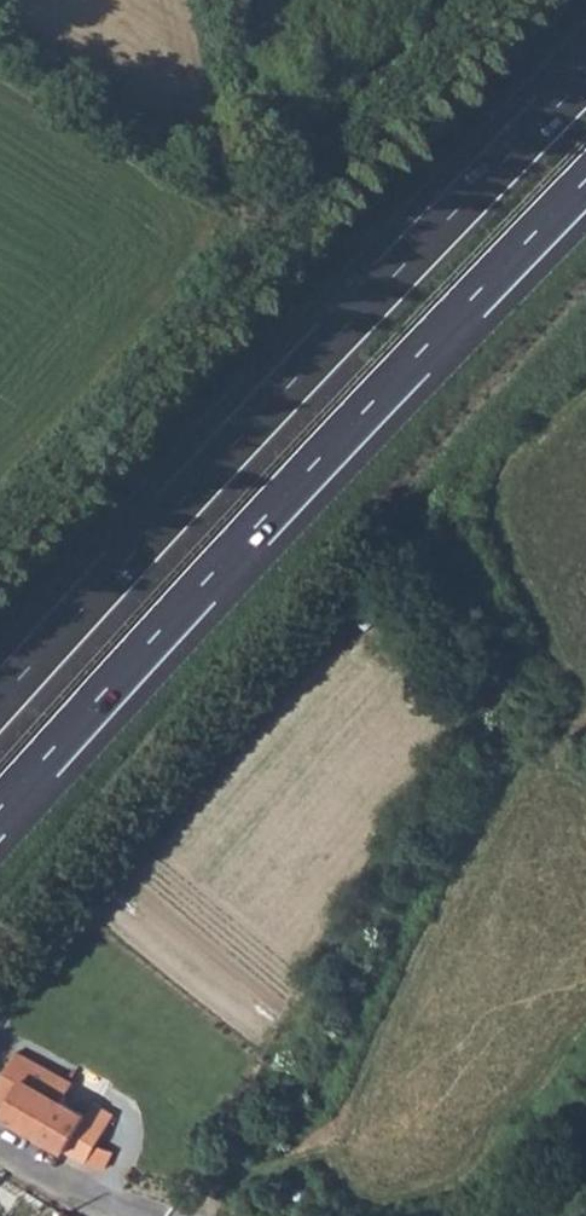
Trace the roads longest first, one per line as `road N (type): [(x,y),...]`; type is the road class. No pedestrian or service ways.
road 1 (motorway): [(0,810),(585,182)]
road 2 (motorway): [(585,79),(0,700)]

